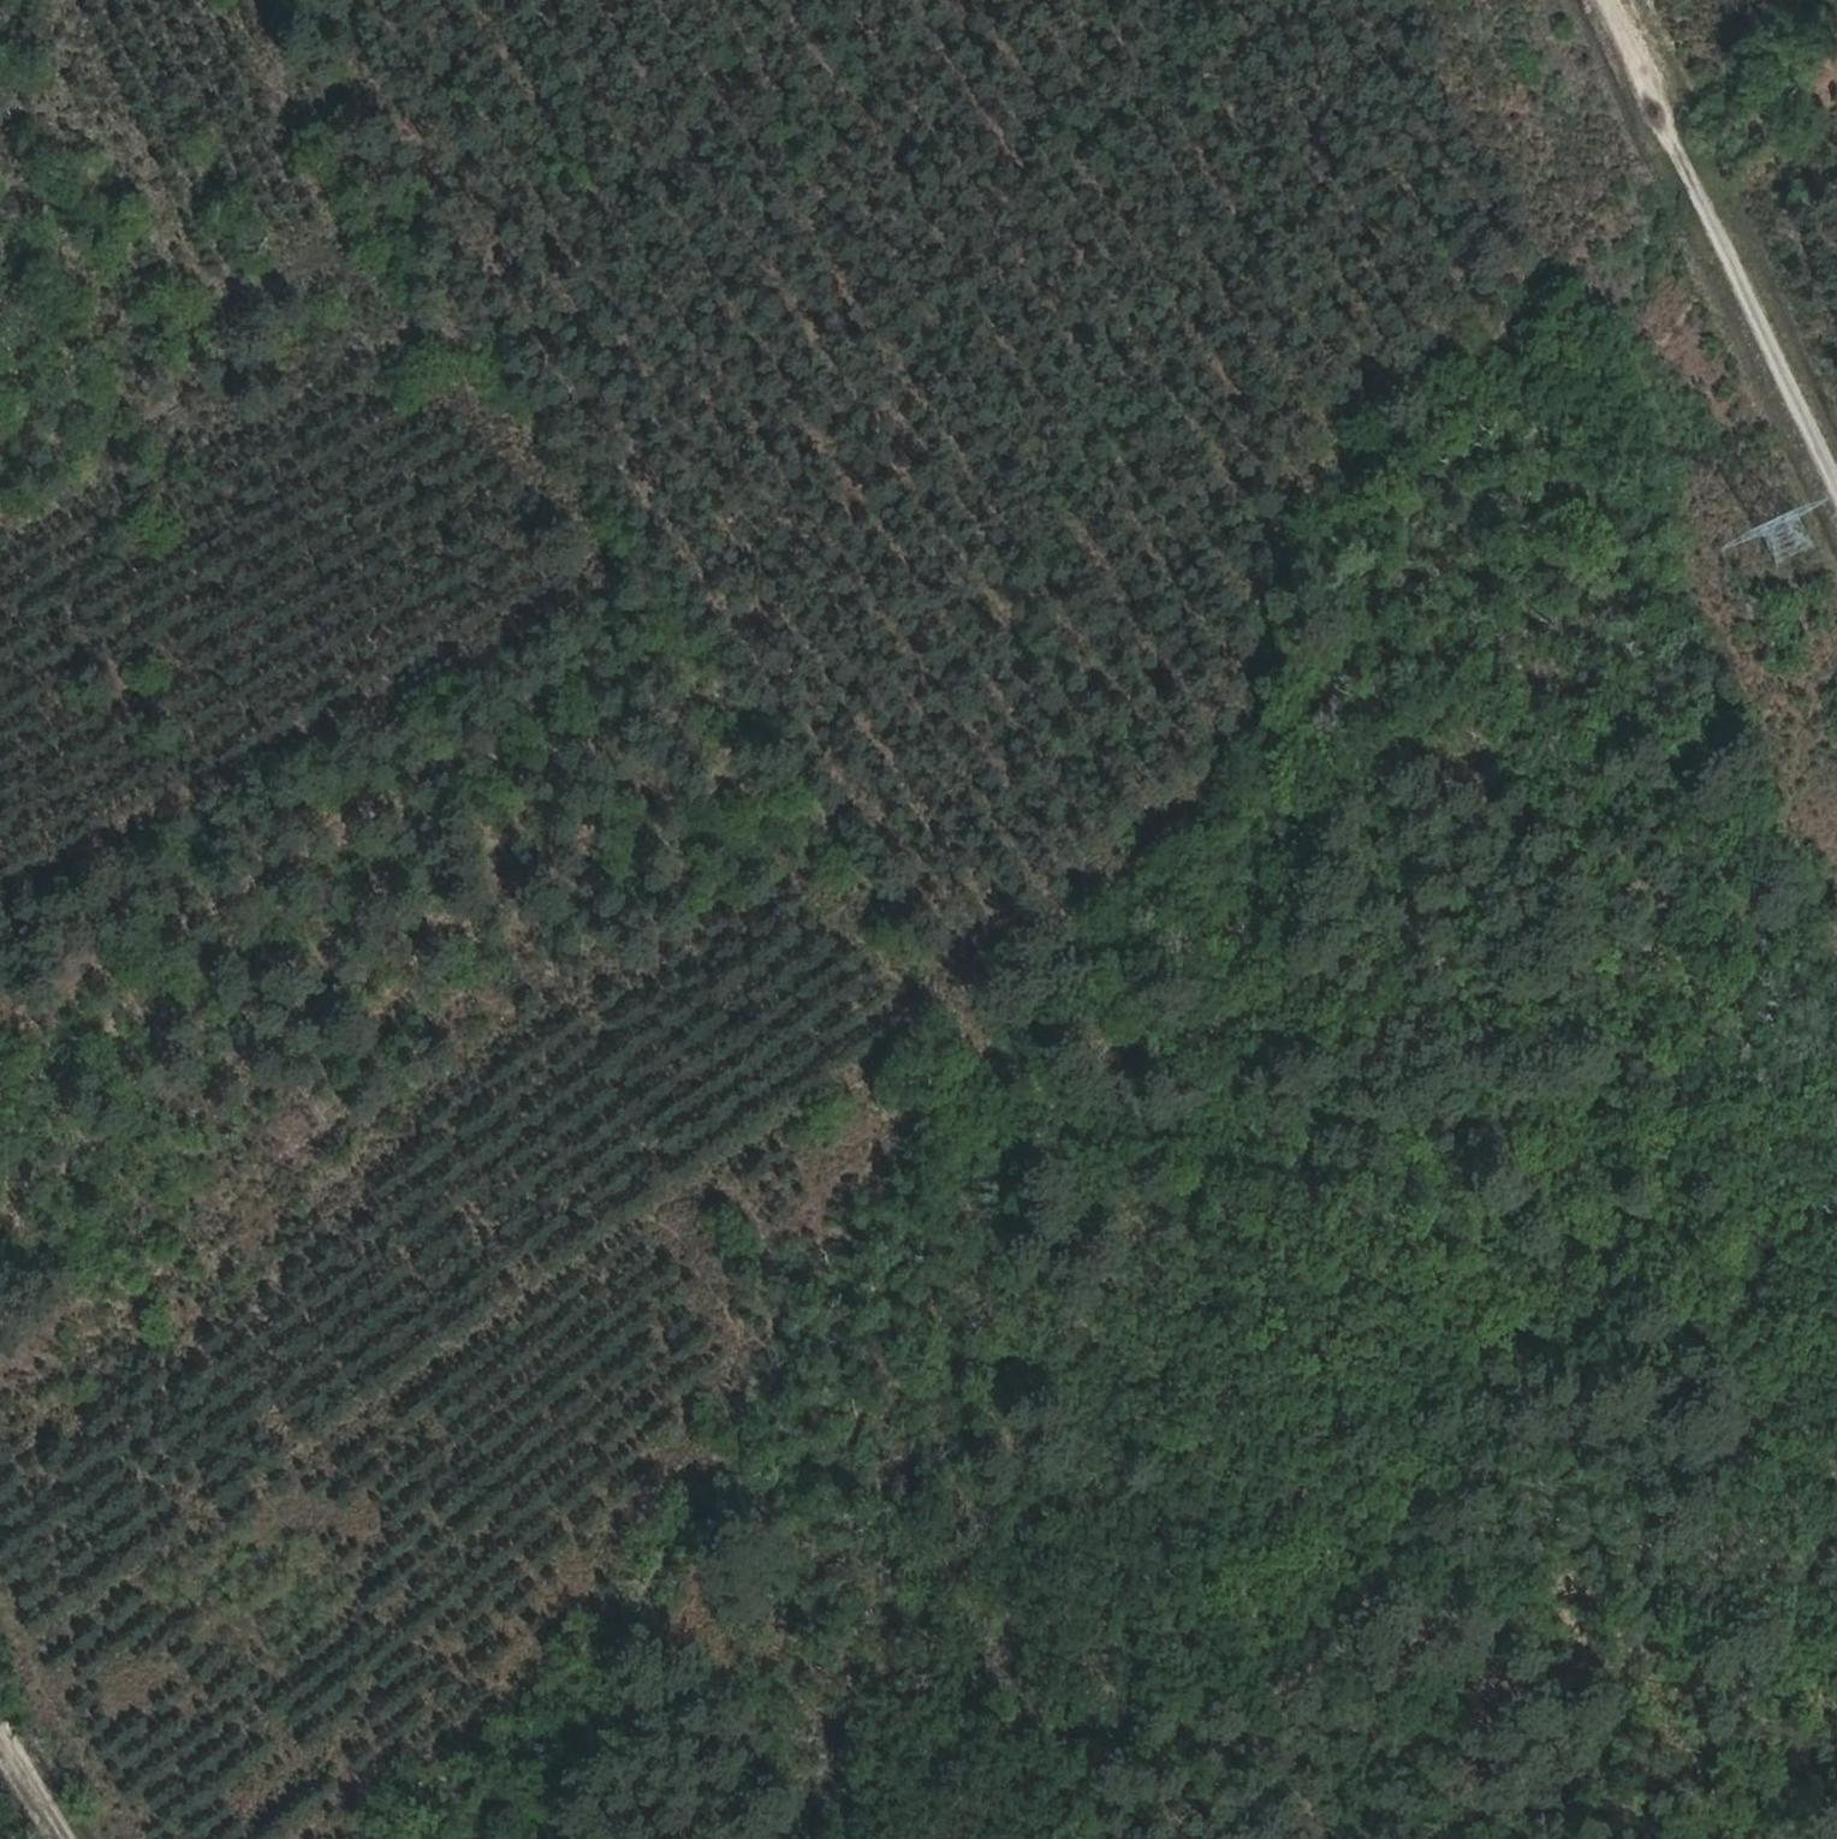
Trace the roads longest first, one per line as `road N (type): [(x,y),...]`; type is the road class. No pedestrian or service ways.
road 1 (track): [(1836,480),(1613,0)]
road 2 (track): [(74,1838),(0,1736)]

